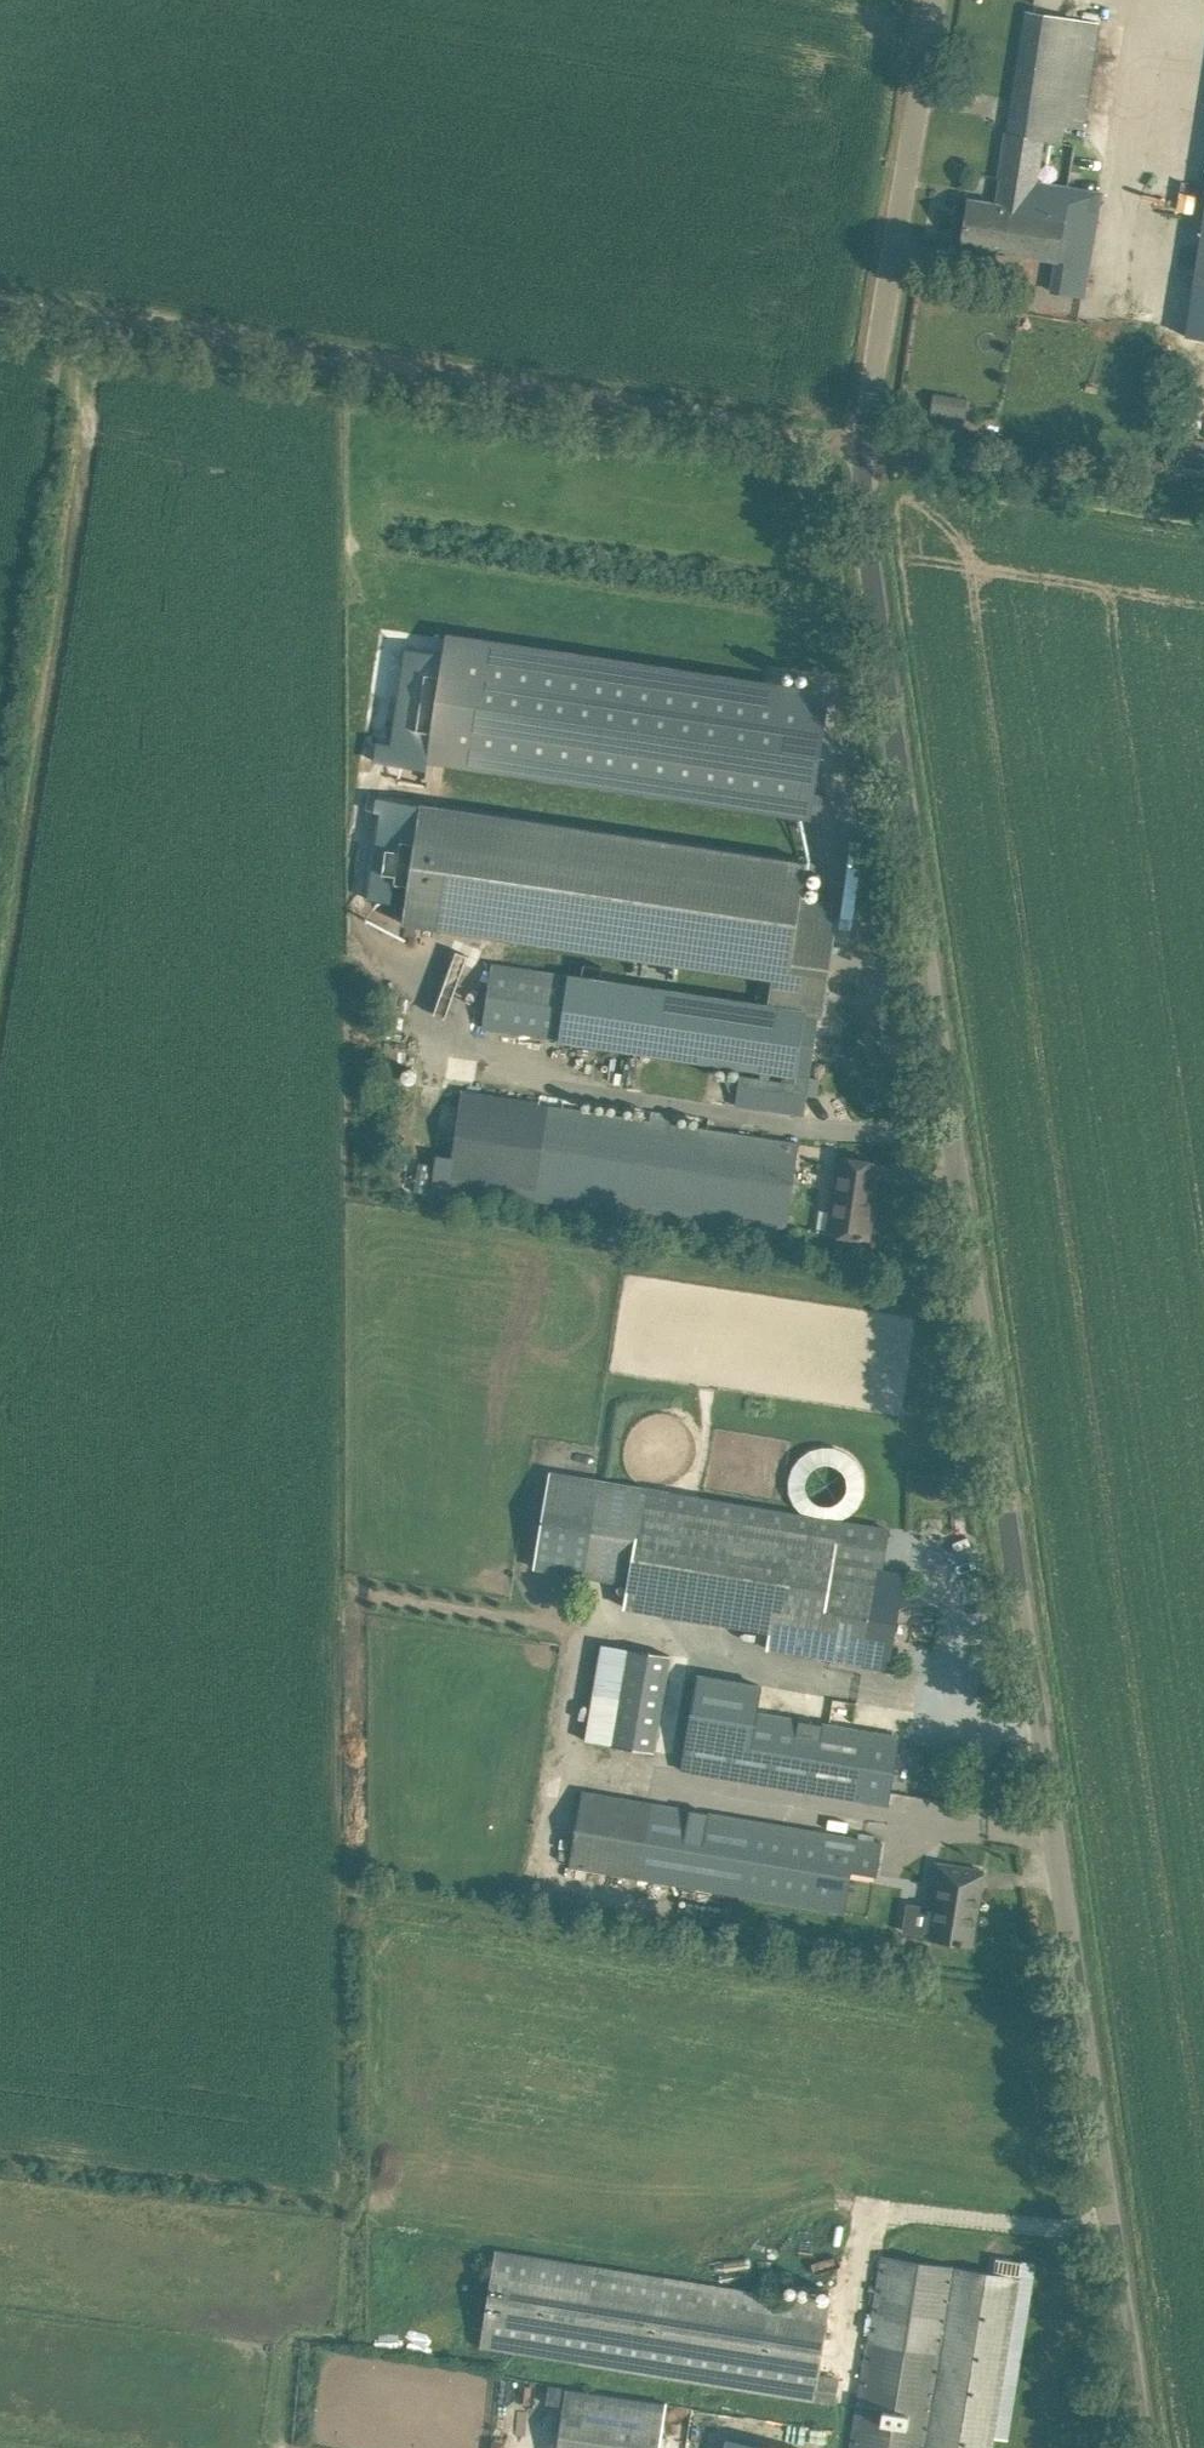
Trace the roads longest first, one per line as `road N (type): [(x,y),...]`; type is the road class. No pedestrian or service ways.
road 1 (tertiary): [(1145,2447),(865,529),(865,441)]
road 2 (track): [(865,441),(0,296)]
road 3 (tertiary): [(933,0),(865,441)]

